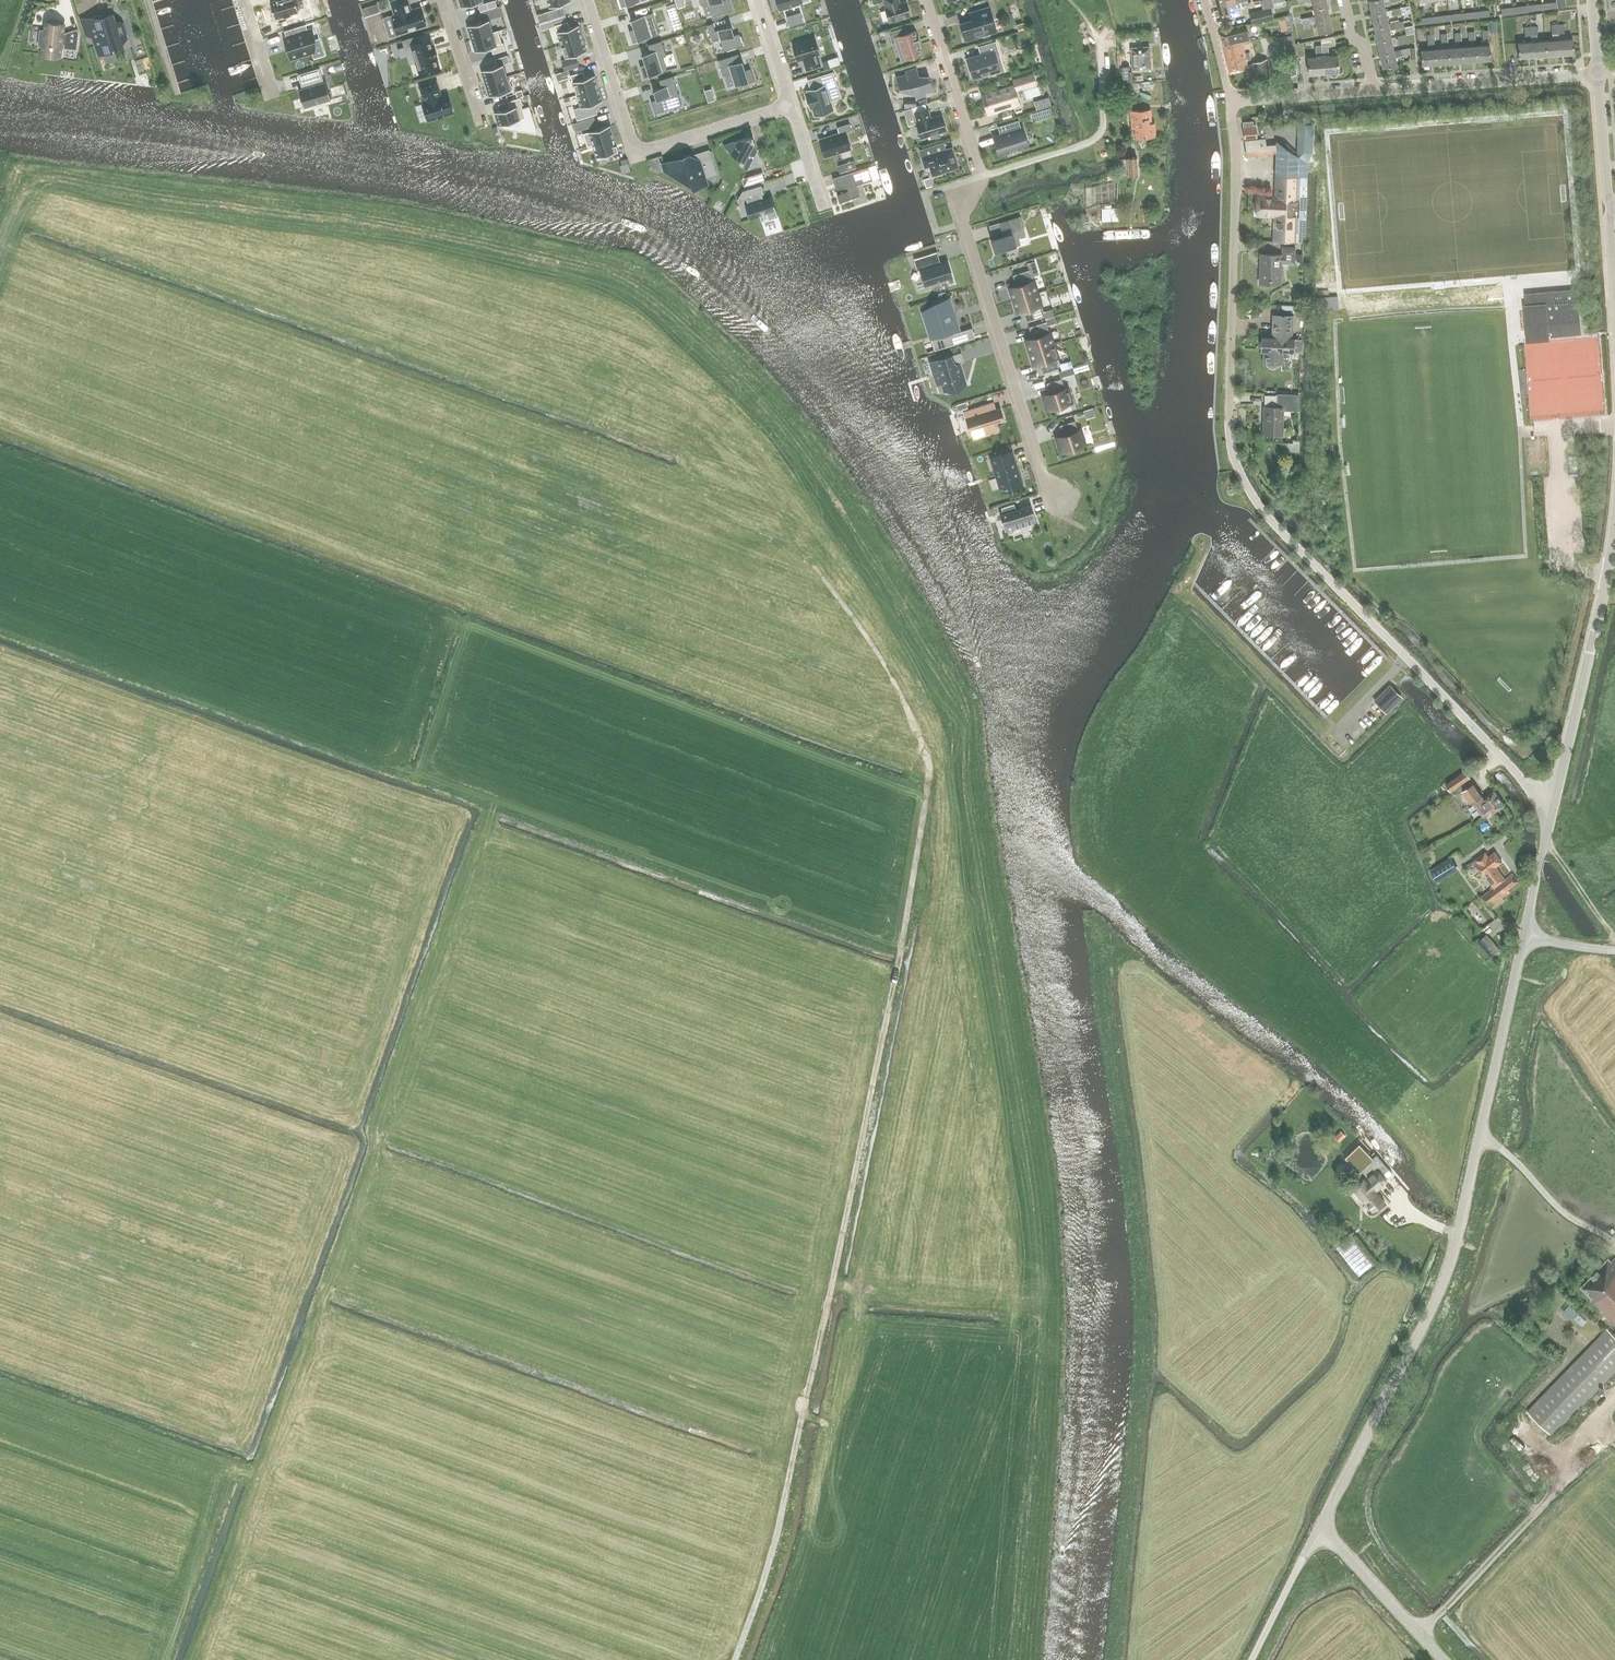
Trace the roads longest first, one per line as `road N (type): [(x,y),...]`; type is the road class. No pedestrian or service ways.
road 1 (tertiary): [(1317,1533),(1450,1262),(1523,936)]
road 2 (residential): [(1052,505),(960,212),(982,176),(927,0)]
road 3 (unclassified): [(1539,804),(1263,510),(1234,457),(1229,405)]
road 4 (track): [(1418,1633),(1565,1482),(1549,1460),(1614,1391)]
road 5 (residential): [(790,104),(636,151),(588,0)]
road 6 (residential): [(1229,405),(1229,102)]
road 7 (tertiary): [(1539,804),(1559,777),(1614,528)]
road 8 (residential): [(1374,91),(1597,72)]
road 9 (tertiary): [(1444,1659),(1317,1533)]
road 10 (residential): [(1229,102),(1374,91)]
road 11 (unclassified): [(1251,1659),(1317,1533)]
road 12 (tertiary): [(1608,208),(1597,72)]
road 13 (tertiary): [(1523,936),(1545,840),(1539,804)]
road 14 (track): [(1614,941),(1545,840)]
road 15 (residential): [(480,116),(443,0)]

